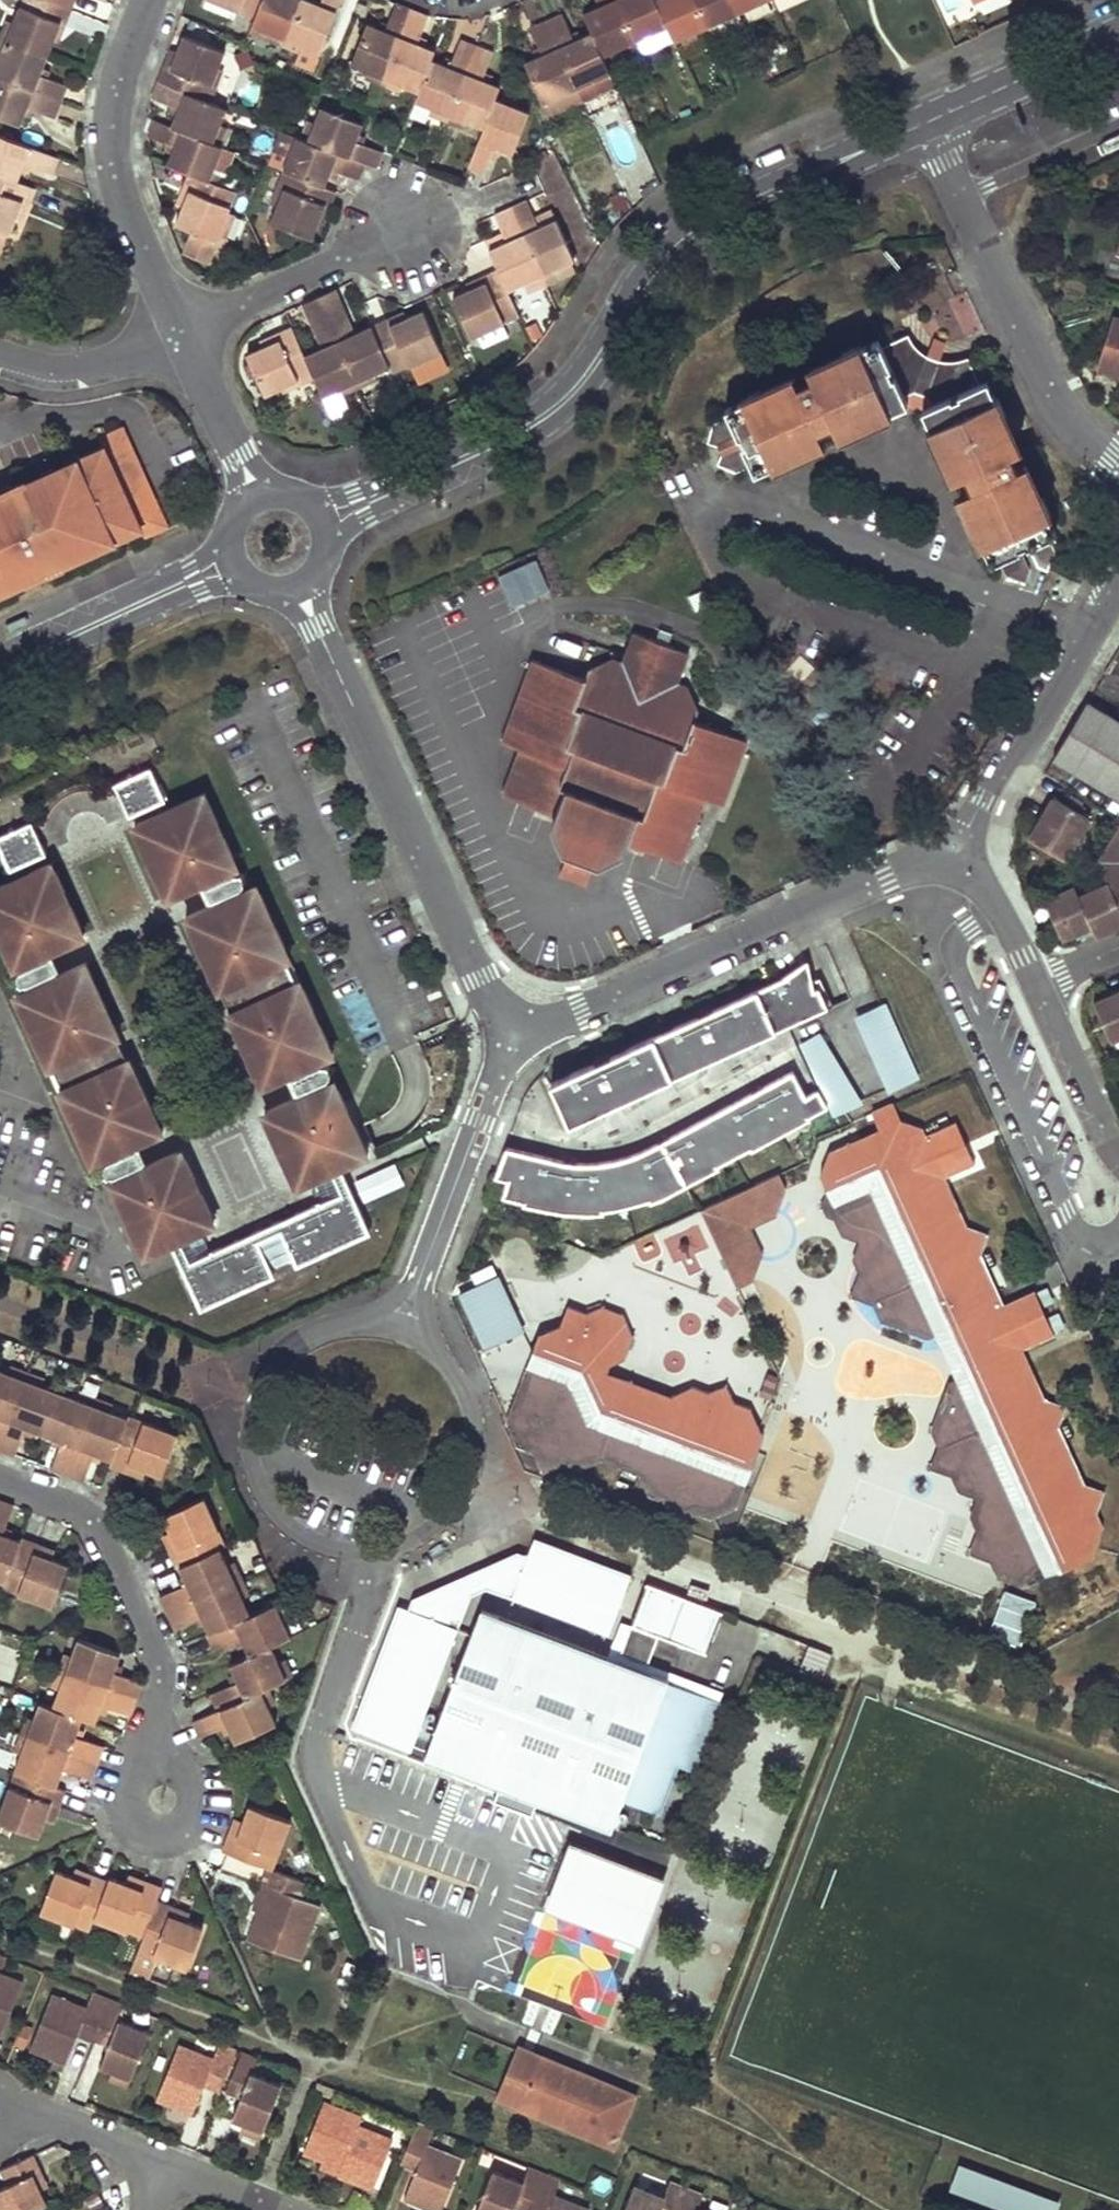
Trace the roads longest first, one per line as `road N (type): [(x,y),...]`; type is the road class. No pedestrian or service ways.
road 1 (tertiary): [(327,532),(568,422),(695,249),(911,140),(928,121)]
road 2 (tertiary): [(928,121),(903,122),(679,222),(533,406),(320,515)]
road 3 (residential): [(393,1332),(347,1329),(304,1344),(281,1363),(257,1401),(250,1445),(260,1488),(286,1523),(324,1546),(368,1552),(405,1544),(438,1524),(469,1476),(475,1431),(462,1388),(444,1363),(407,1337)]
road 4 (residential): [(508,1028),(297,588)]
road 5 (residential): [(961,859),(878,882),(594,1002),(508,1028)]
road 6 (residential): [(1118,463),(1060,398),(928,121)]
road 7 (residential): [(178,334),(113,167),(111,111),(141,0)]
road 8 (residential): [(0,1481),(77,1510),(96,1529),(157,1661),(160,1755)]
road 9 (residential): [(961,859),(1118,573)]
road 10 (residential): [(508,1028),(393,1332)]
road 11 (residential): [(423,217),(178,334)]
road 12 (tertiary): [(0,686),(236,571)]
road 13 (tertiary): [(228,550),(0,661)]
road 14 (residential): [(160,1755),(135,1769),(127,1797),(141,1823),(169,1832),(196,1818),(205,1789),(190,1762),(176,1755)]
road 15 (tertiary): [(928,121),(1118,35)]
road 16 (residential): [(1118,1162),(1034,985)]
road 17 (residential): [(178,334),(77,365),(0,356)]
road 18 (residential): [(253,499),(178,334)]
road 19 (residential): [(162,2164),(19,2104)]
road 20 (residential): [(1034,985),(961,859)]
road 21 (residential): [(290,2209),(162,2164)]

